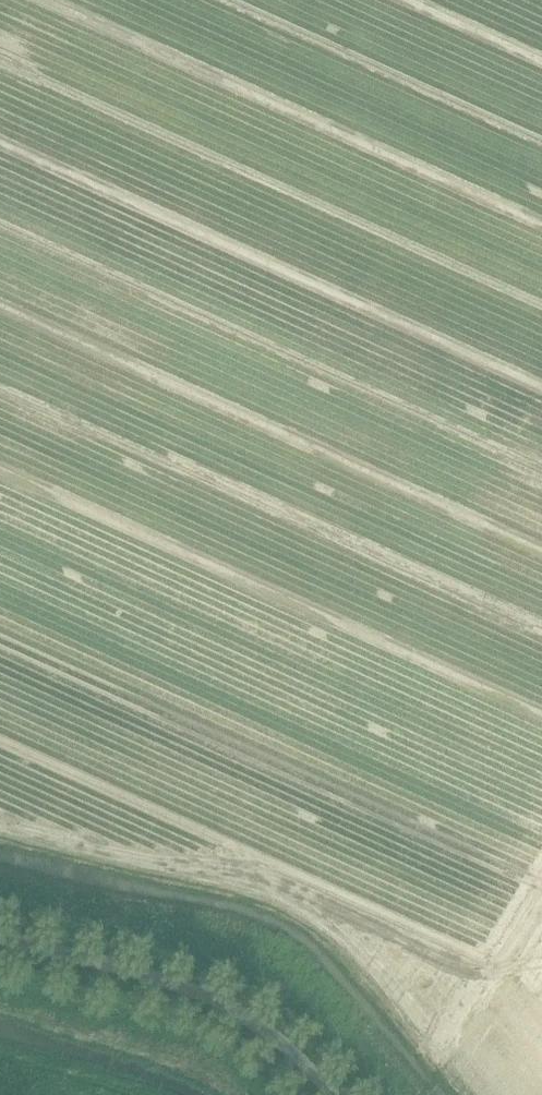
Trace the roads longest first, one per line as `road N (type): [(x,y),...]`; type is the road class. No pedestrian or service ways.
road 1 (unclassified): [(331,1094),(262,1018),(196,983),(0,932)]

